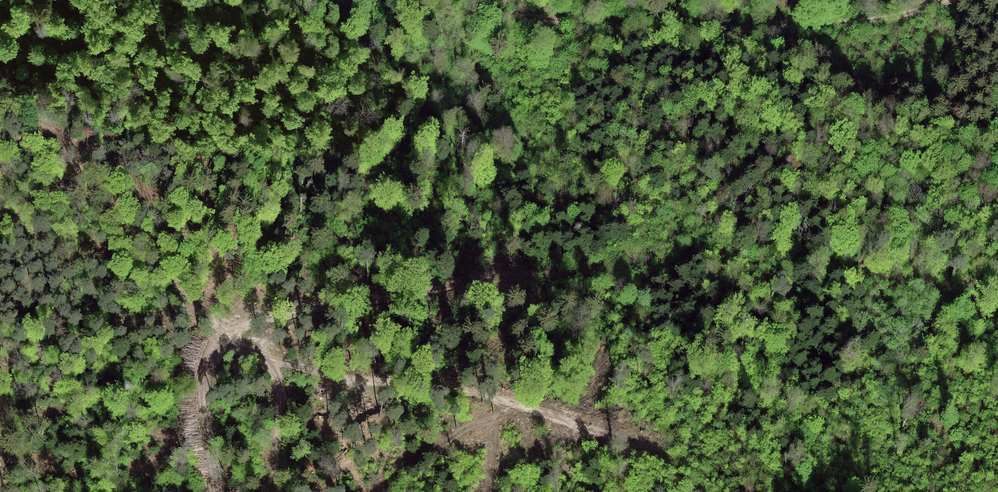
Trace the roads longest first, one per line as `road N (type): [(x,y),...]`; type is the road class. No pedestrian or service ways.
road 1 (track): [(277,491),(276,376),(259,354),(223,337),(272,313),(498,279),(615,278),(709,259),(997,291)]
road 2 (track): [(964,0),(855,24),(742,28),(555,23),(423,10),(397,0)]
road 3 (track): [(259,354),(471,395),(623,440)]
road 4 (track): [(223,337),(202,390),(218,491)]
road 5 (track): [(499,402),(554,464),(591,491)]

